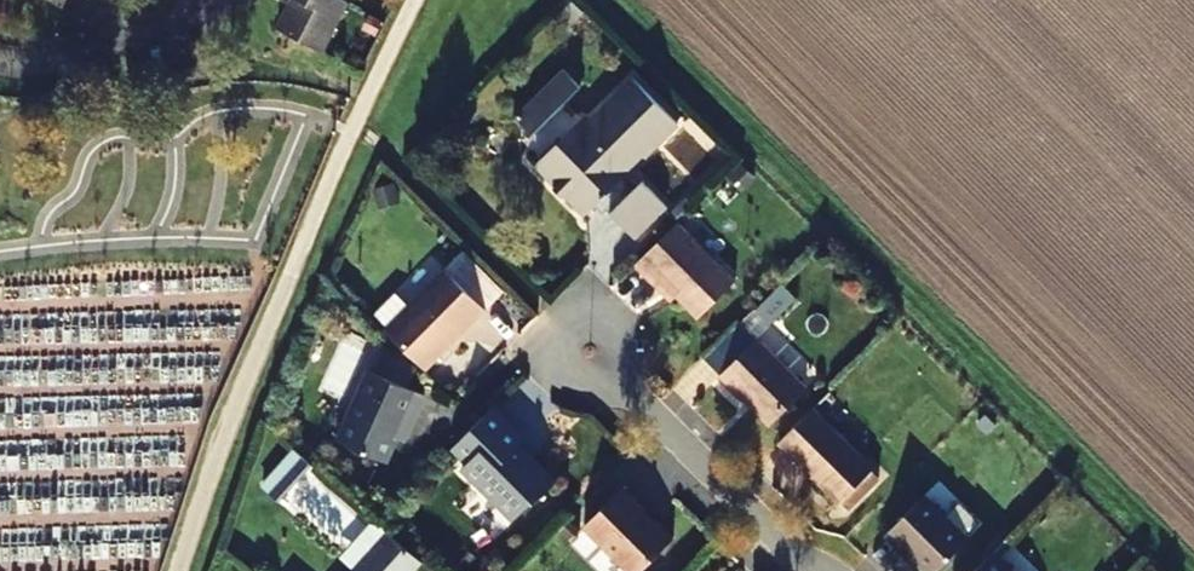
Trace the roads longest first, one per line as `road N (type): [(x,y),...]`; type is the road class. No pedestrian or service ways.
road 1 (residential): [(186,570),(252,366),(353,122),(415,0)]
road 2 (residential): [(810,570),(776,548),(581,356)]
road 3 (residential): [(0,57),(31,72),(166,36),(189,0)]

